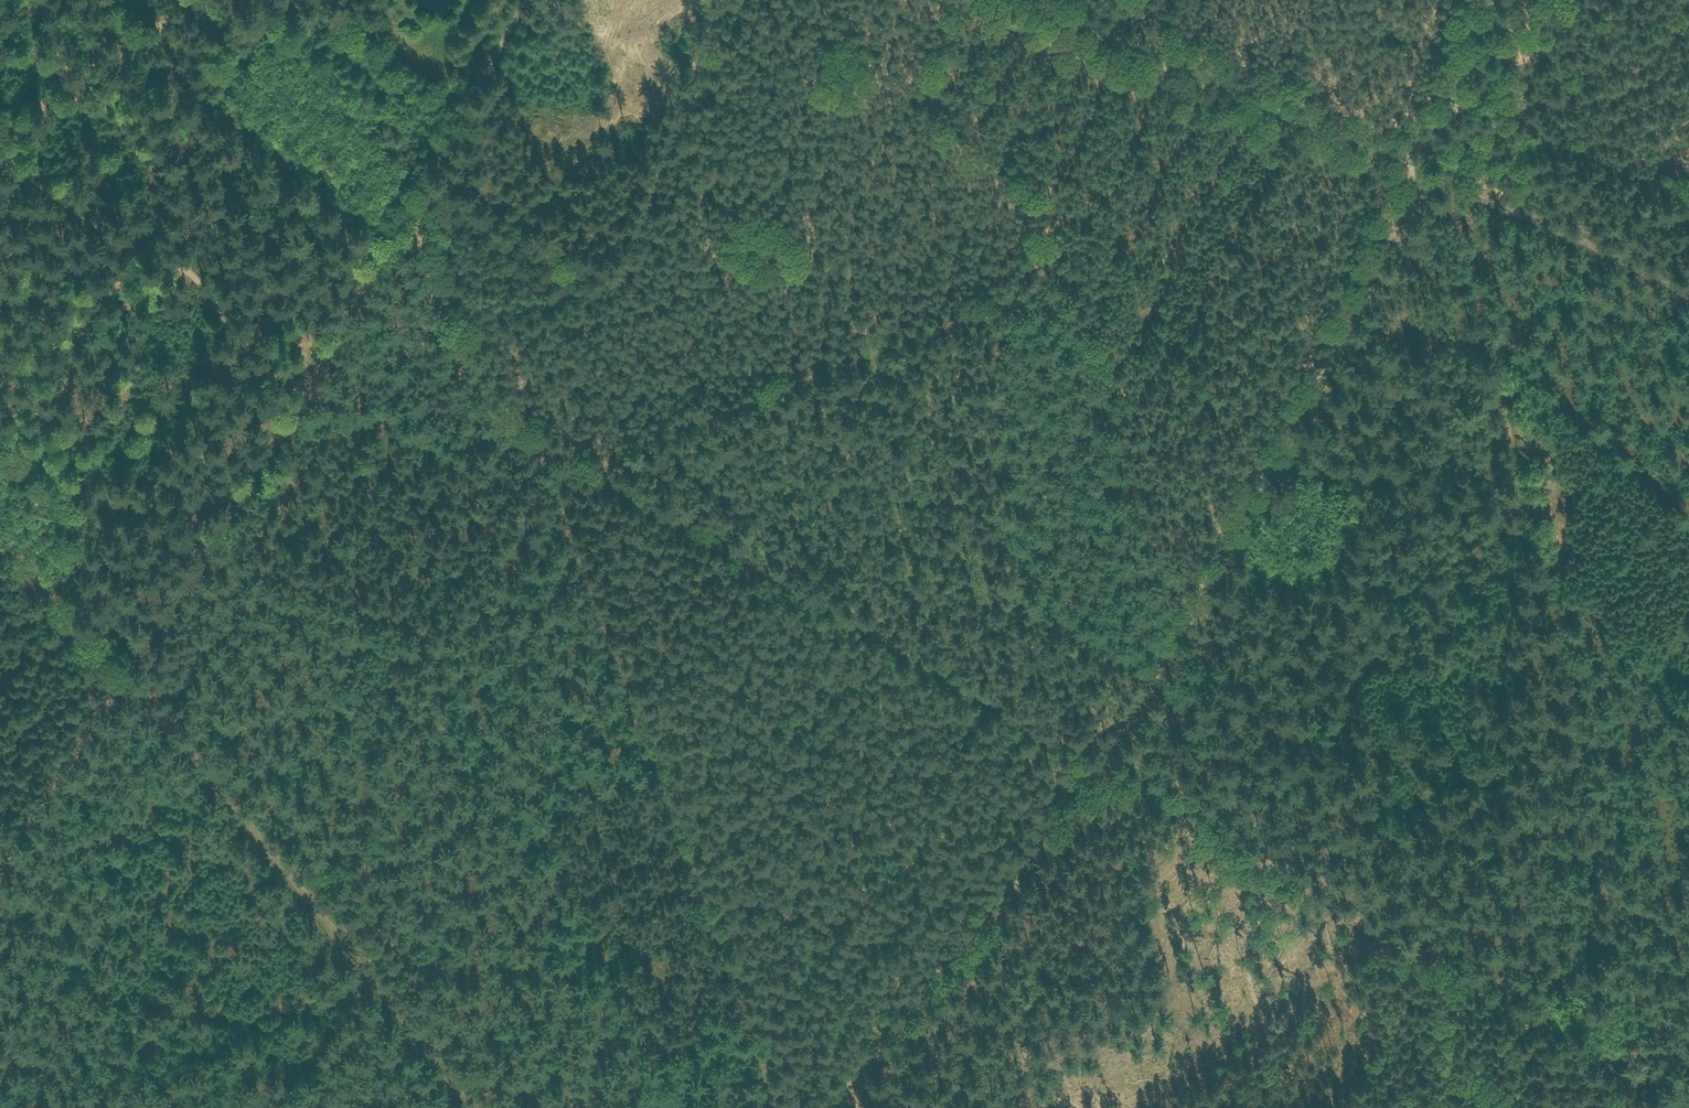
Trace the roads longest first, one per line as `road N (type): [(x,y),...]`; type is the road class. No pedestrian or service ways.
road 1 (track): [(1291,1107),(1244,947),(1280,878),(489,409)]
road 2 (track): [(1410,156),(1292,401),(1088,763),(969,928),(817,1107)]
road 3 (track): [(1688,674),(1597,608),(1565,627),(1647,1029),(1688,1105)]
road 4 (track): [(474,1107),(128,668)]
road 5 (track): [(1410,156),(1041,0)]
road 6 (track): [(1410,156),(1688,288)]
road 7 (track): [(270,439),(128,668)]
road 8 (track): [(128,668),(0,864)]
road 9 (track): [(424,183),(302,380)]
road 10 (track): [(489,409),(270,439)]
road 11 (track): [(520,0),(424,183)]
road 12 (track): [(128,668),(0,533)]
road 13 (track): [(1478,0),(1410,156)]

